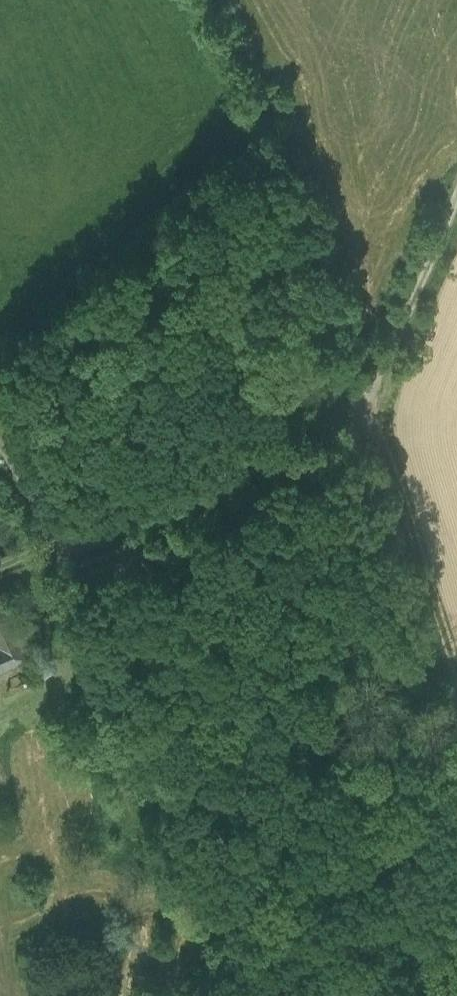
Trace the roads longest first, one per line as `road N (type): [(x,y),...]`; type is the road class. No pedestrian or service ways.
road 1 (track): [(0,566),(360,406)]
road 2 (track): [(456,780),(418,556),(360,406)]
road 3 (track): [(360,406),(456,187)]

